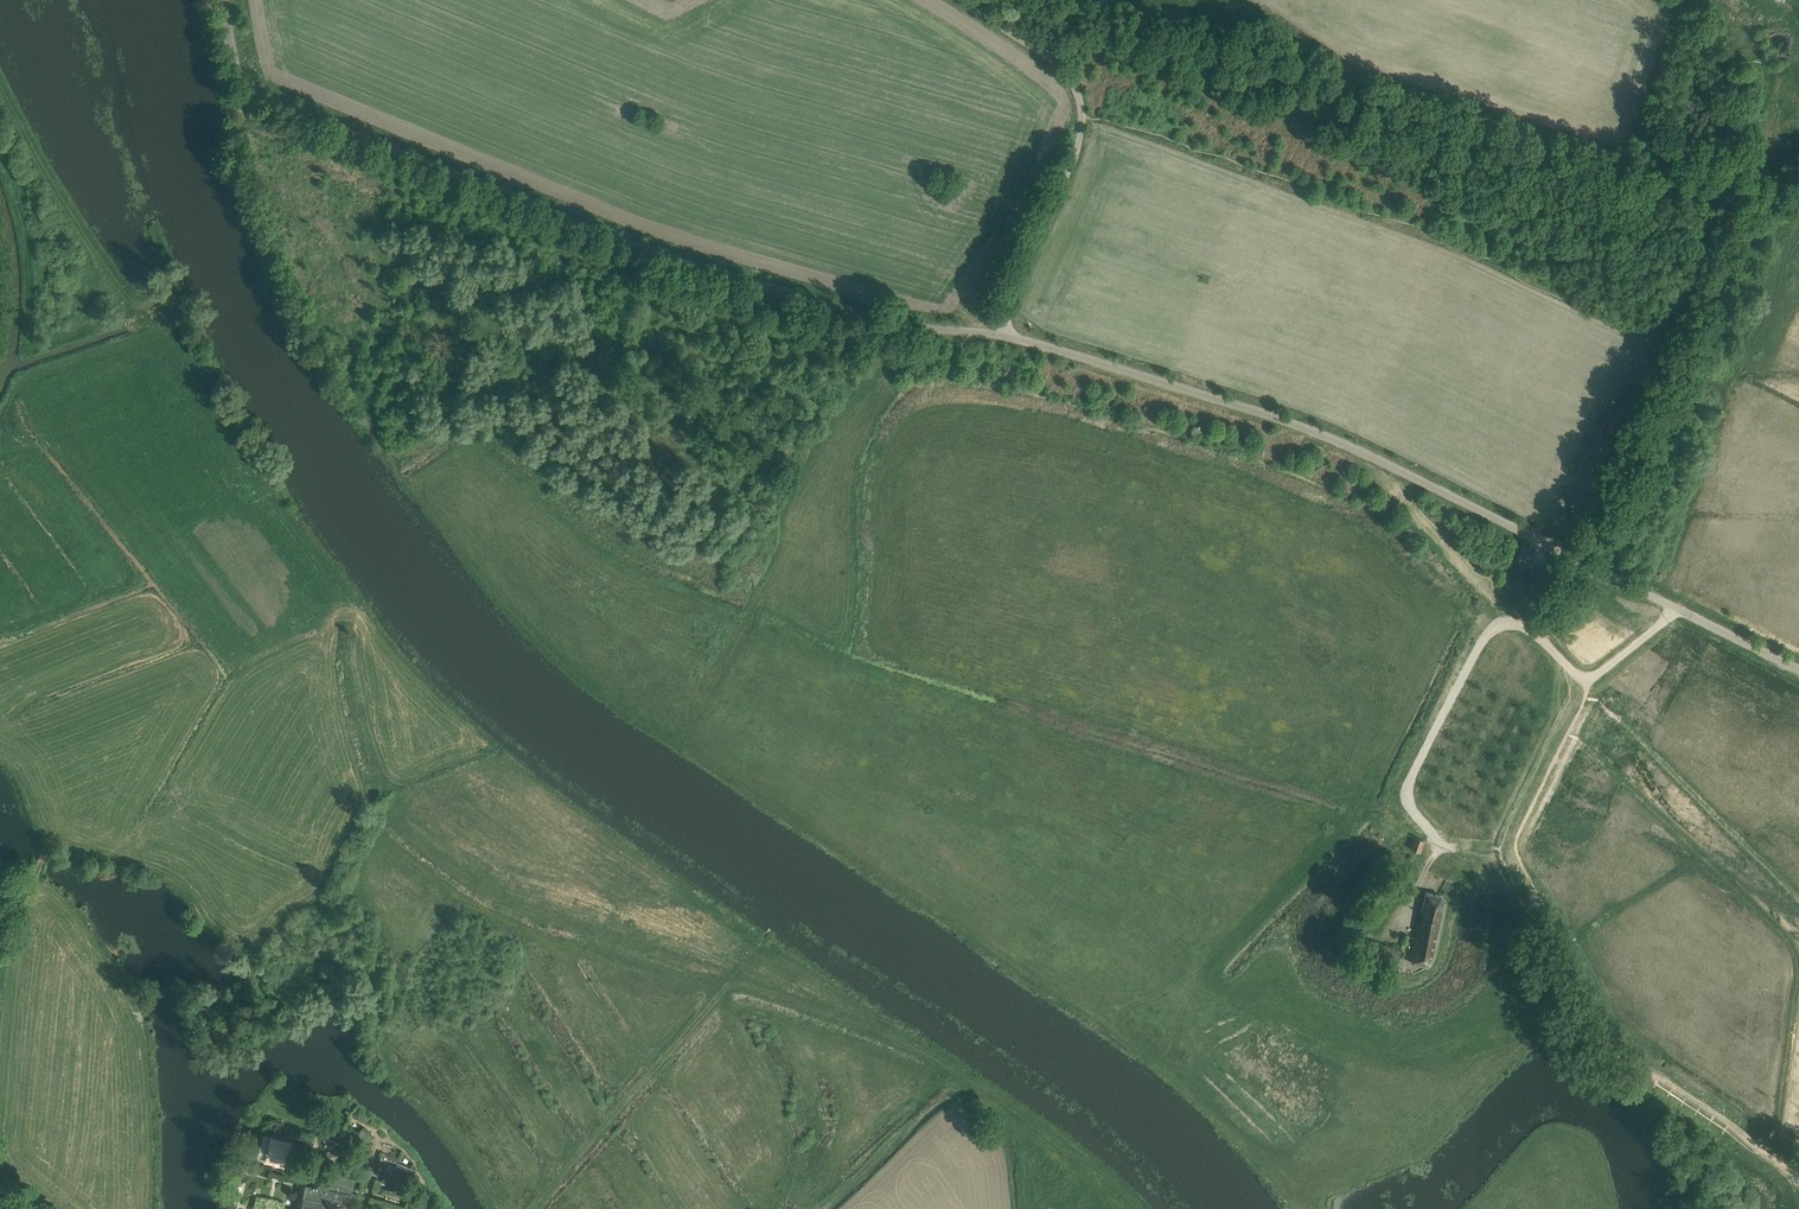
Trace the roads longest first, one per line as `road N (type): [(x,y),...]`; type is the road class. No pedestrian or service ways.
road 1 (unclassified): [(1004,335),(895,323),(647,250),(268,101),(240,79),(225,0)]
road 2 (unclassified): [(1798,669),(1355,449),(1004,335)]
road 3 (track): [(1798,1179),(1594,1032),(1502,846)]
road 4 (unclassified): [(1004,335),(1083,116),(1068,76),(1050,58),(959,0)]
road 5 (track): [(1582,561),(1549,639),(1580,677),(1578,700),(1502,846)]
road 6 (track): [(1675,608),(1593,679),(1580,677)]

